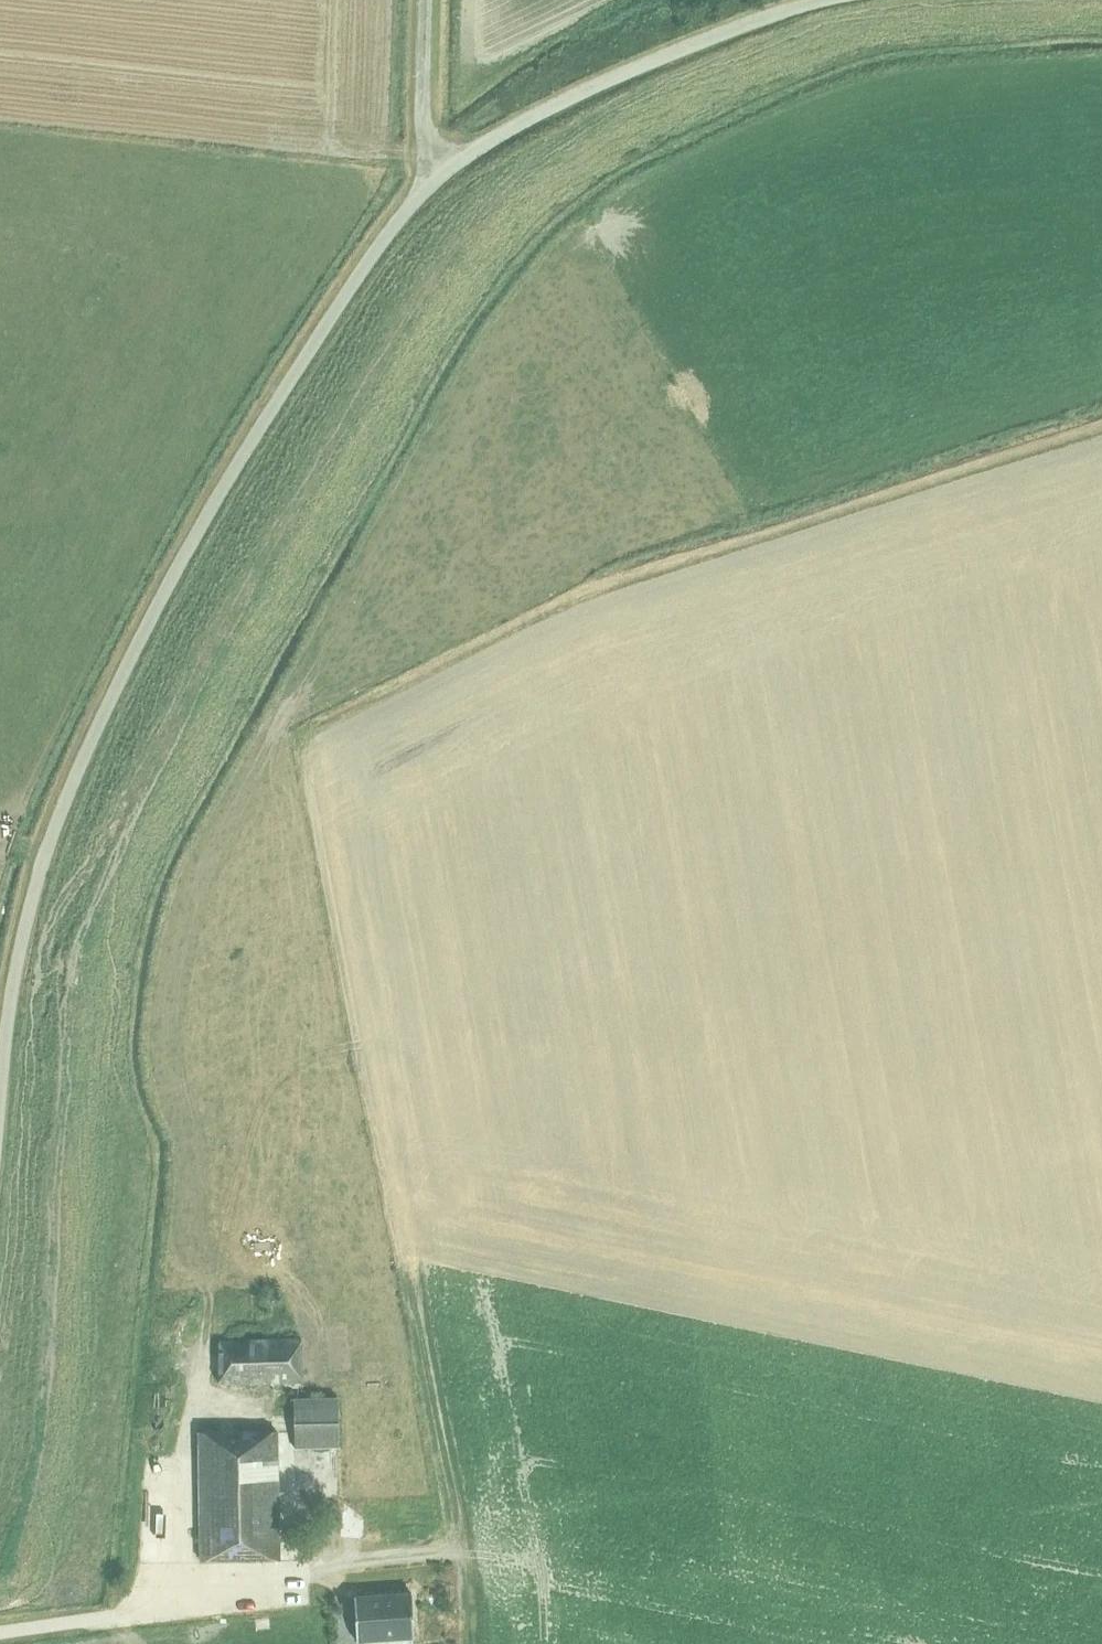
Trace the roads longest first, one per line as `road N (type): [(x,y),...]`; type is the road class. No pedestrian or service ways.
road 1 (unclassified): [(0,1138),(21,972),(40,895),(126,677),(209,518),(310,354),(433,183),(582,92),(703,41),(835,0)]
road 2 (track): [(433,183),(428,0)]

